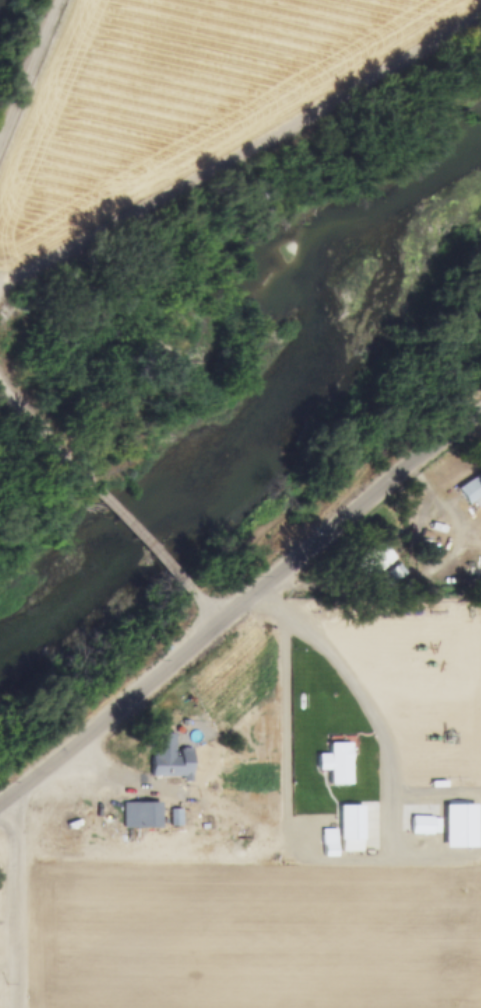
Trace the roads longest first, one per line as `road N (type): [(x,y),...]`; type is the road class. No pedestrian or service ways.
road 1 (residential): [(0,803),(423,456),(480,418)]
road 2 (residential): [(480,20),(129,222),(0,307)]
road 3 (residential): [(14,1007),(13,792)]
road 4 (residential): [(0,137),(57,0)]
road 5 (residential): [(95,486),(0,373)]
road 6 (residential): [(183,580),(95,486)]

